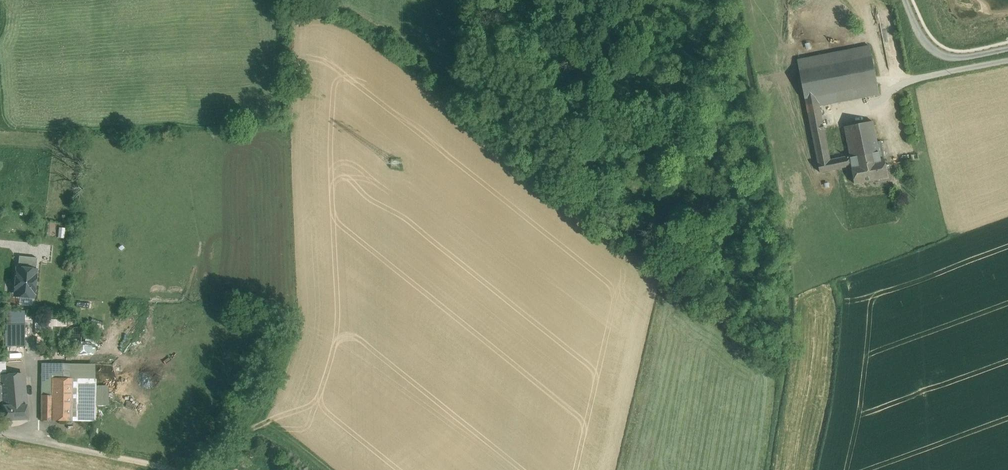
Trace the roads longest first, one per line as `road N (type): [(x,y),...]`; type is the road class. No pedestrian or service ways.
road 1 (track): [(1007,48),(952,57),(932,47),(907,0)]
road 2 (track): [(890,90),(1007,63)]

